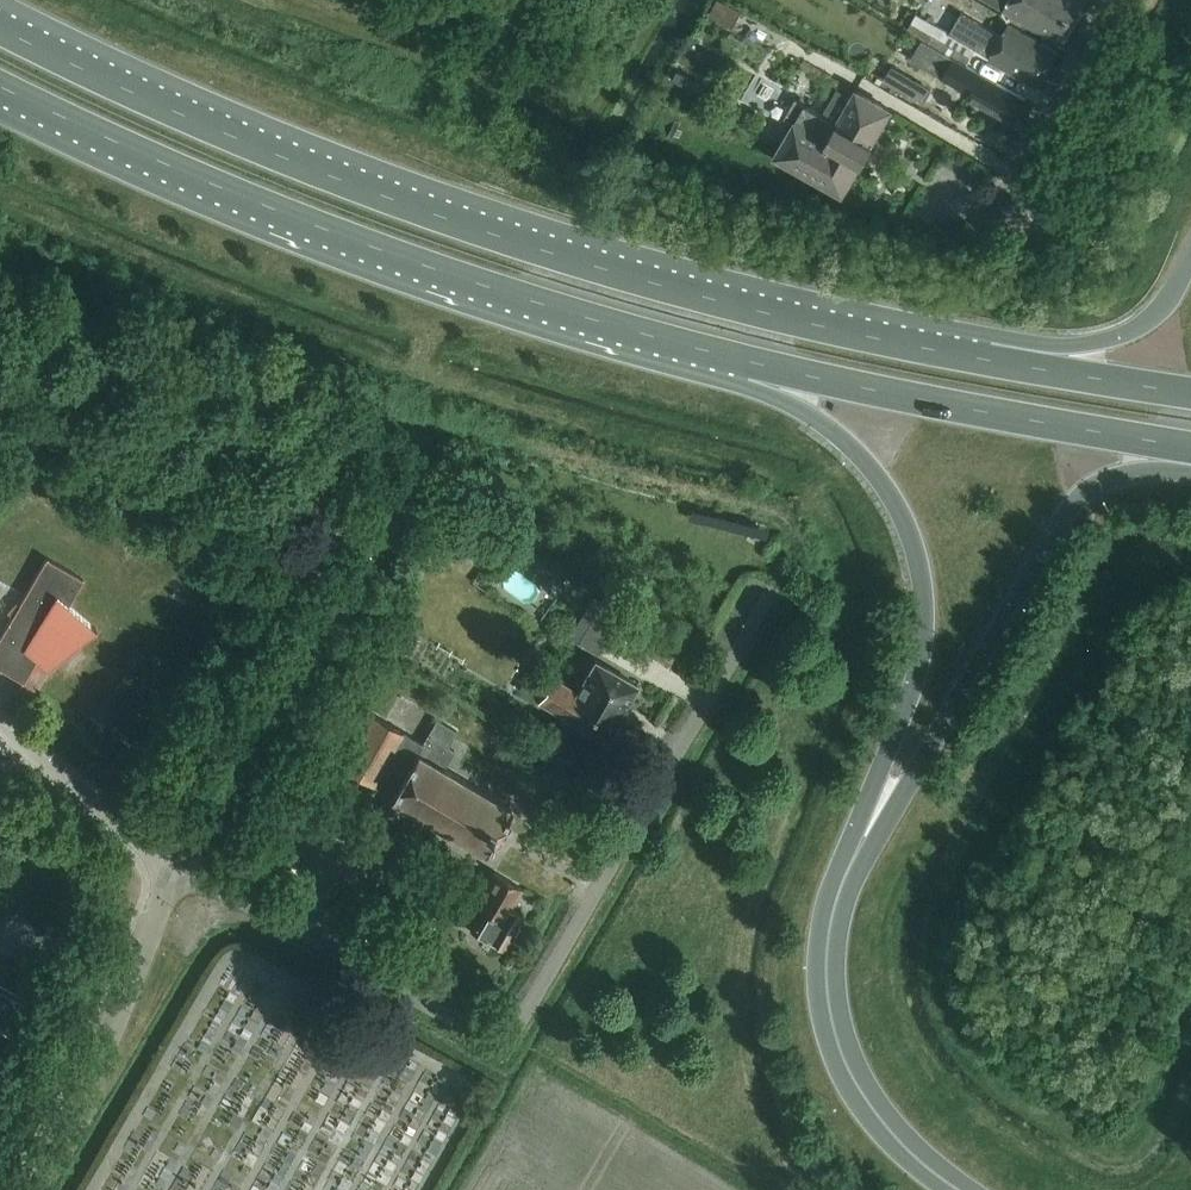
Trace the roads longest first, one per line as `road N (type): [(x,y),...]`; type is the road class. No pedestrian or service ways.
road 1 (trunk): [(971,358),(703,298),(519,241),(347,181),(90,72),(0,24)]
road 2 (unclassified): [(175,863),(469,1031),(501,1031),(529,1007),(754,629)]
road 3 (trunk): [(603,323),(690,371),(806,416),(857,452),(895,499),(912,551),(922,630),(907,695),(848,834),(836,902)]
road 4 (trunk): [(0,88),(224,189),(603,323)]
road 5 (trunk): [(603,323),(819,378),(1190,446)]
road 6 (trunk): [(836,902),(1070,500),(1114,476),(1190,472)]
road 7 (unclassified): [(25,1189),(67,1117),(175,863)]
road 8 (trunk): [(954,1189),(890,1138),(848,1078),(827,1013),(822,949),(836,902)]
road 9 (trunk): [(1190,252),(1144,319),(1106,344),(971,358)]
road 10 (unclassified): [(994,220),(1125,0)]
road 11 (trunk): [(1190,392),(971,358)]
road 12 (residential): [(175,863),(0,732)]

